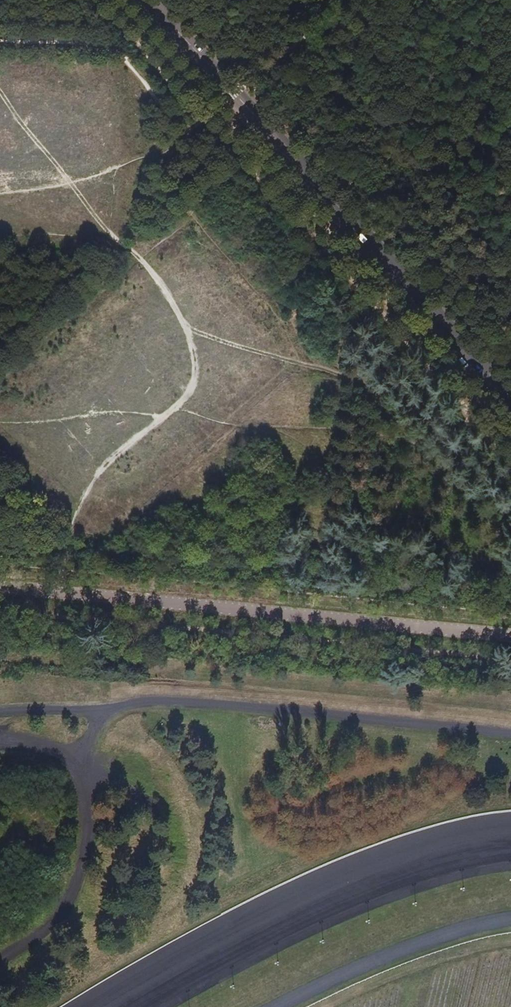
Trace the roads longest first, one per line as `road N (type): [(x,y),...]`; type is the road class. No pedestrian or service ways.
road 1 (tertiary): [(148,0),(510,407)]

